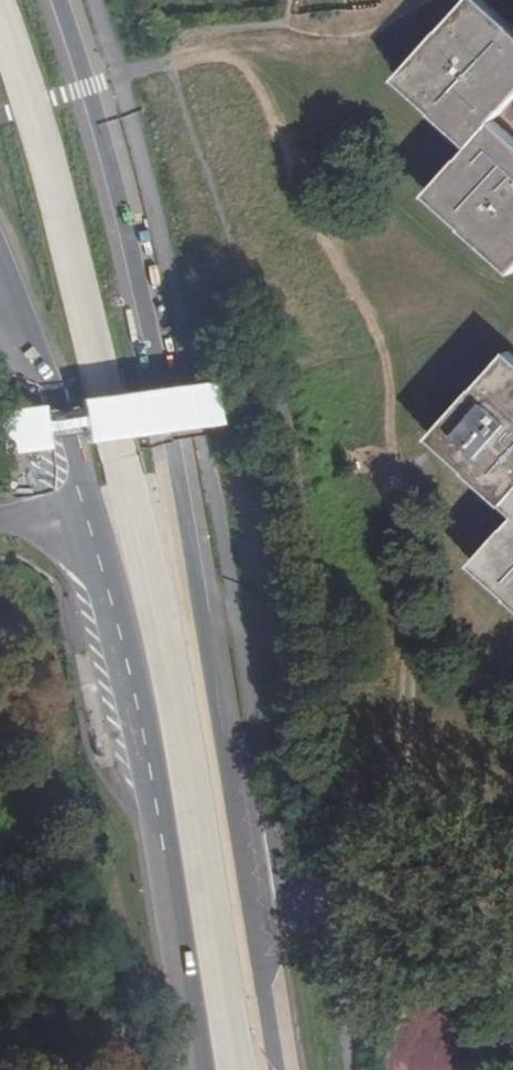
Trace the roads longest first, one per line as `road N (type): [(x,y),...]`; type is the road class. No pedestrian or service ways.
road 1 (primary): [(276,1069),(180,491),(129,240),(60,0)]
road 2 (primary): [(88,510),(156,758),(205,1069)]
road 3 (primary): [(0,259),(88,510)]

